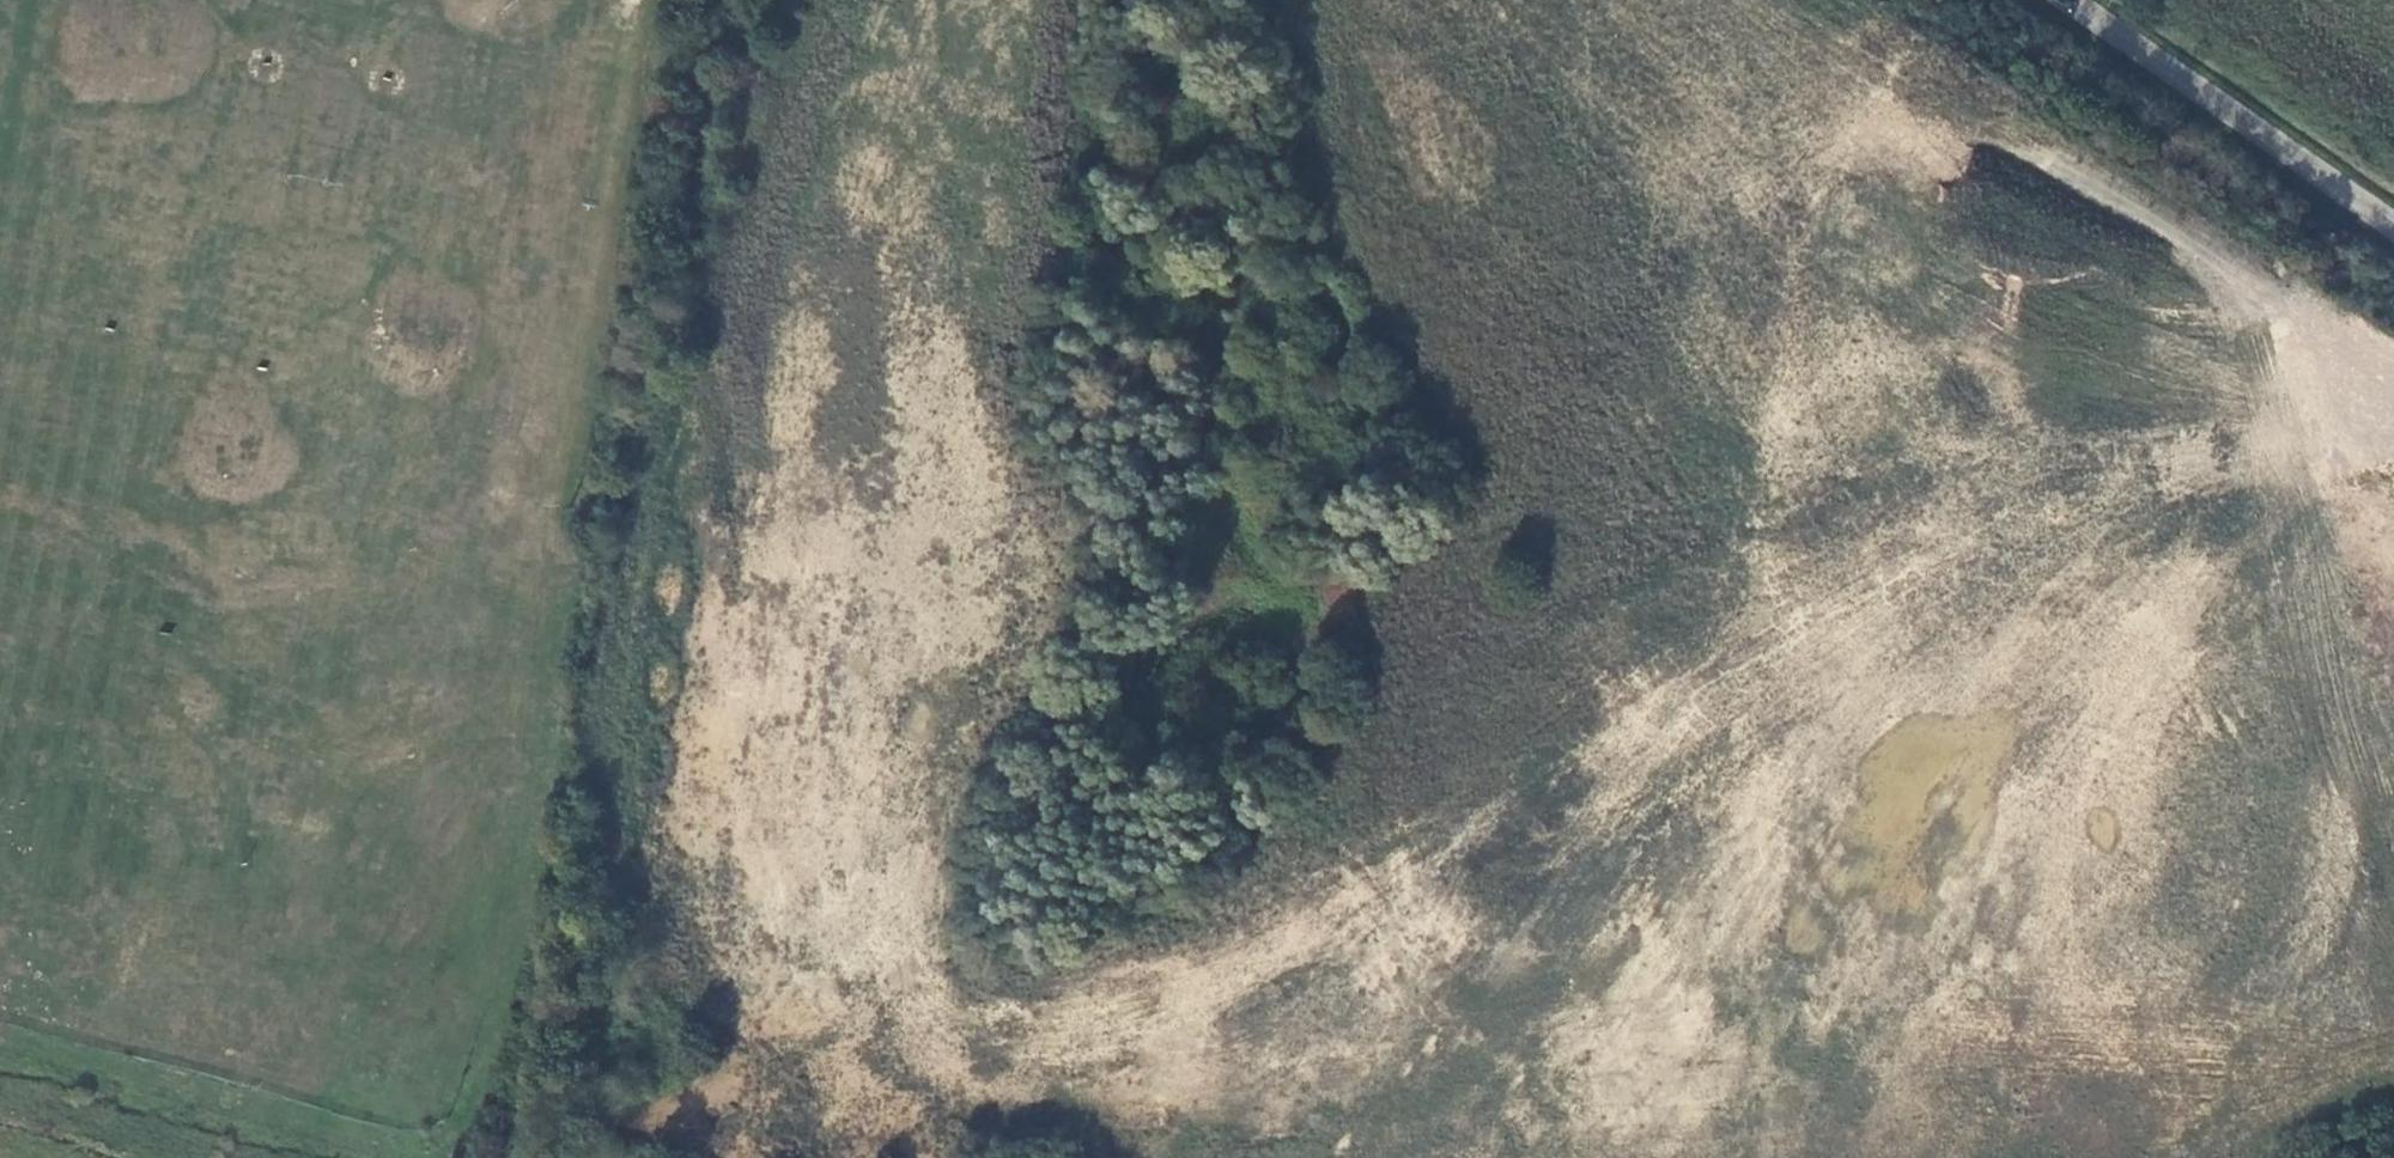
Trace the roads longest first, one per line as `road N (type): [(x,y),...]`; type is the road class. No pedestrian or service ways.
road 1 (unclassified): [(2058,0),(2393,230)]

